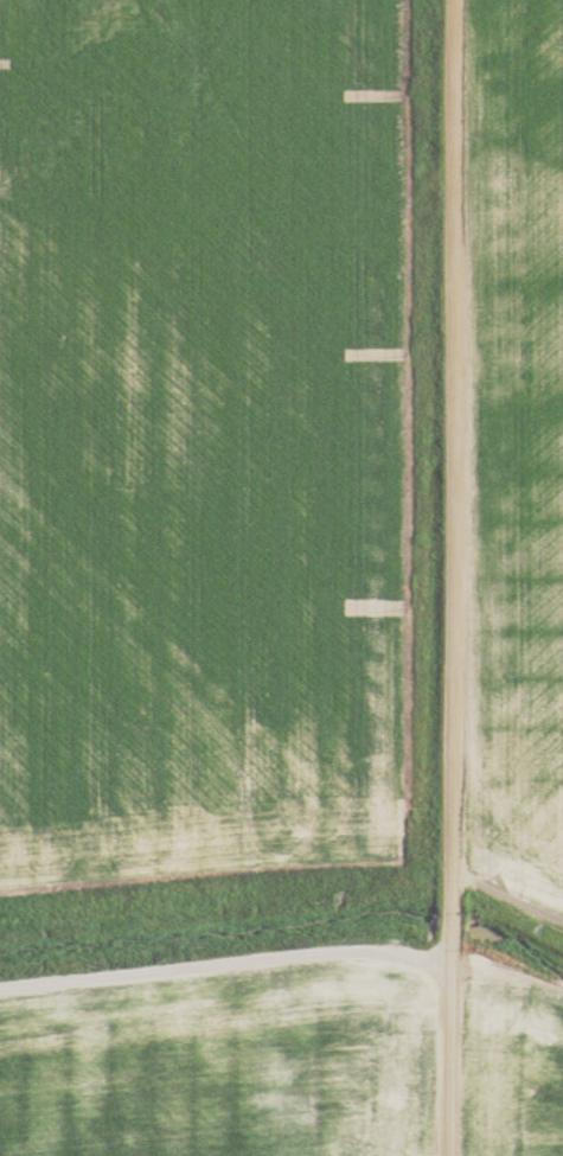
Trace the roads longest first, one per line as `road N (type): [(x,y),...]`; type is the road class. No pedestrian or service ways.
road 1 (residential): [(450,1155),(451,0)]

